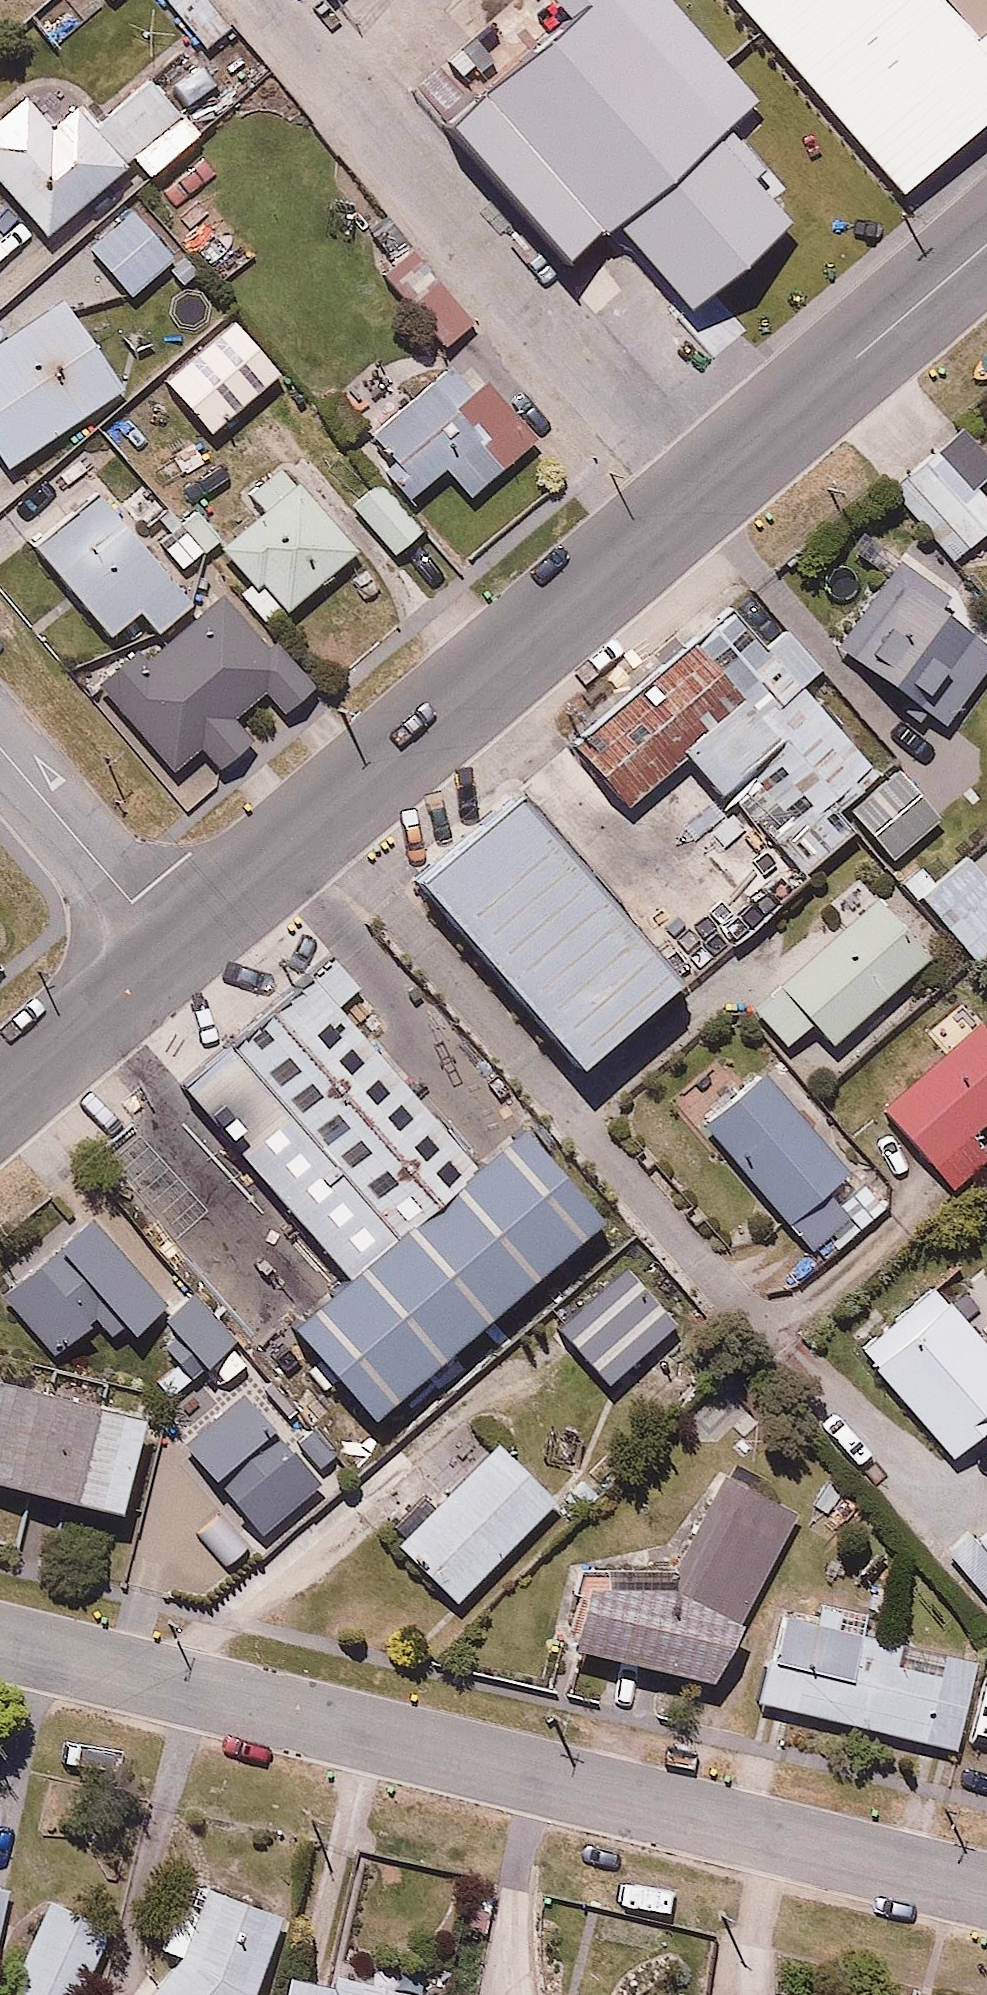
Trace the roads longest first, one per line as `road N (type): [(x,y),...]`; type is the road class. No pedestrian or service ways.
road 1 (residential): [(171,947),(986,247)]
road 2 (residential): [(0,1644),(986,1892)]
road 3 (residential): [(0,749),(171,947)]
road 4 (residential): [(0,1095),(171,947)]

